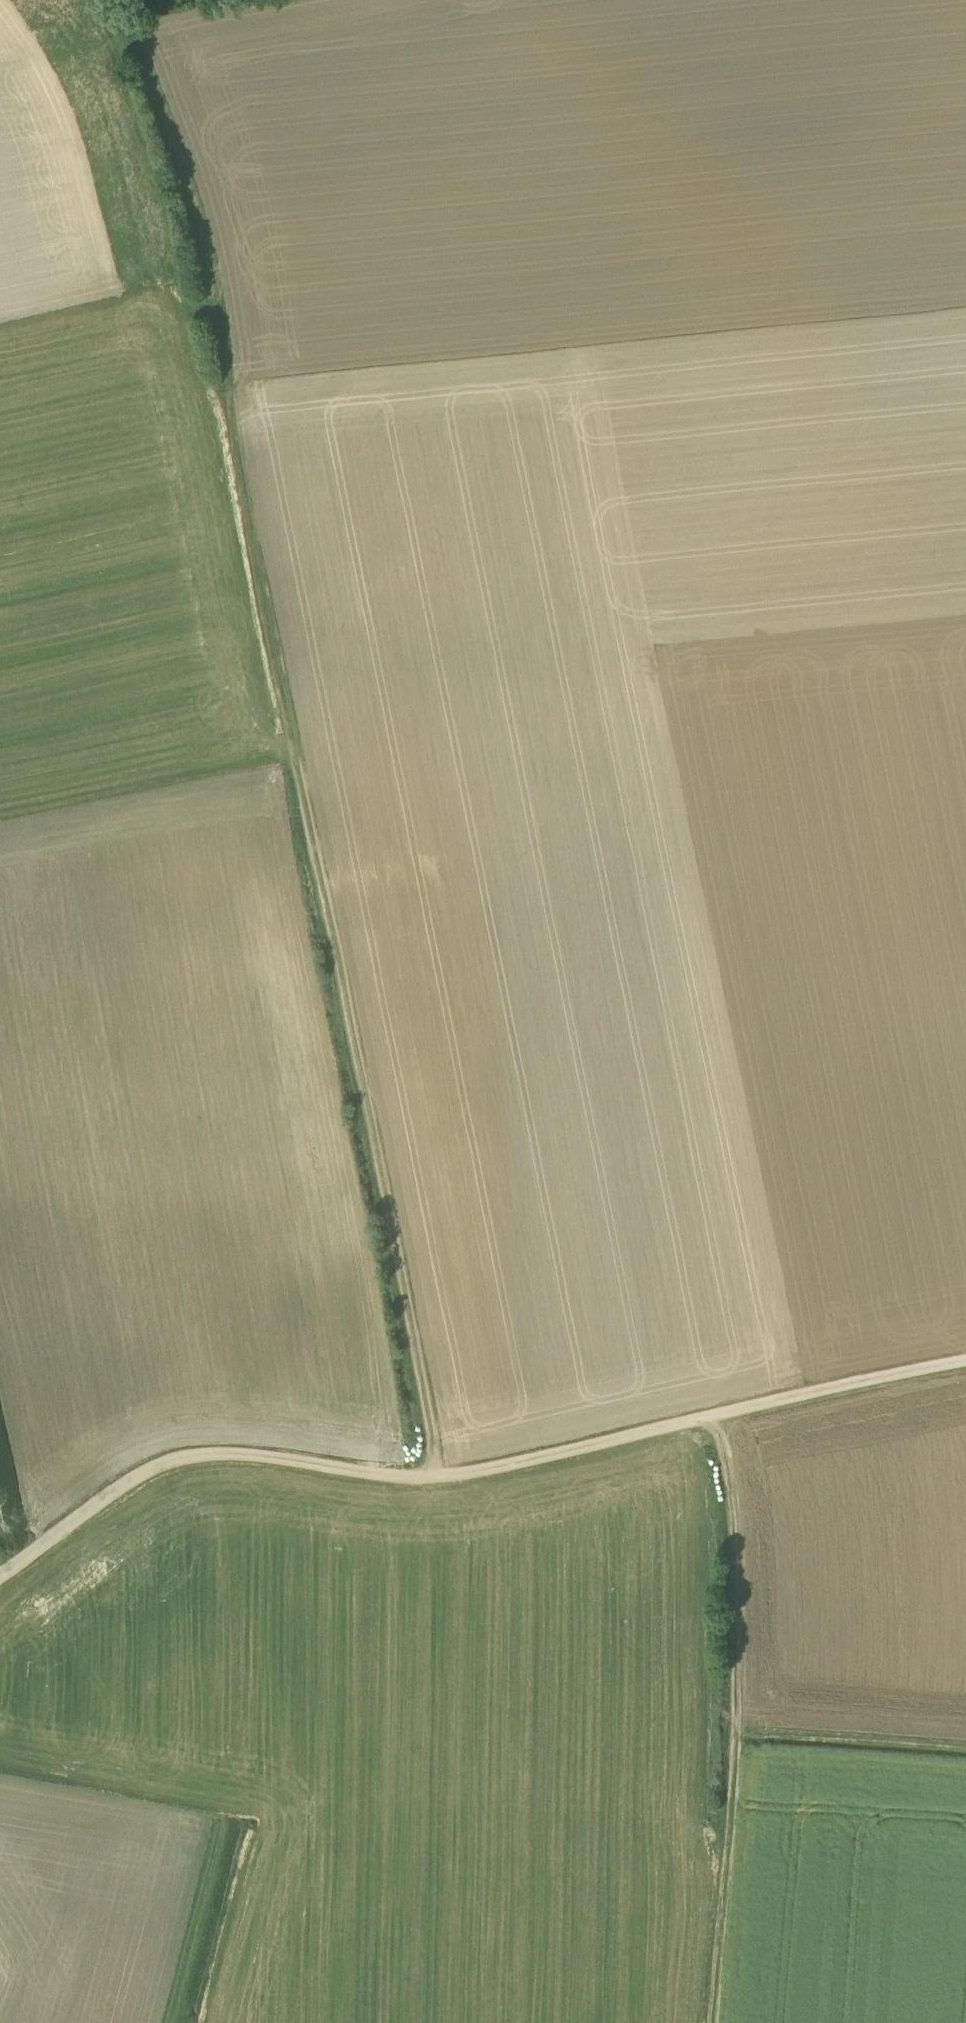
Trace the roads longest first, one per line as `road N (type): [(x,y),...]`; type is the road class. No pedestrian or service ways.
road 1 (track): [(90,0),(129,71),(205,356),(449,1477)]
road 2 (track): [(965,1362),(433,1480),(249,1457),(171,1464),(122,1486),(0,1581)]

